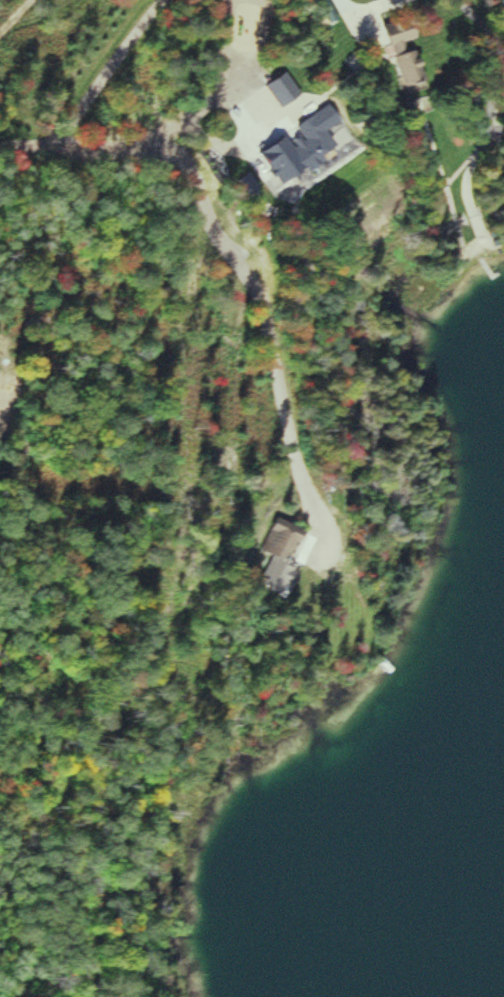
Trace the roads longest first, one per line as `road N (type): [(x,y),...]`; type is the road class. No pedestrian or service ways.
road 1 (track): [(55,144),(164,0)]

